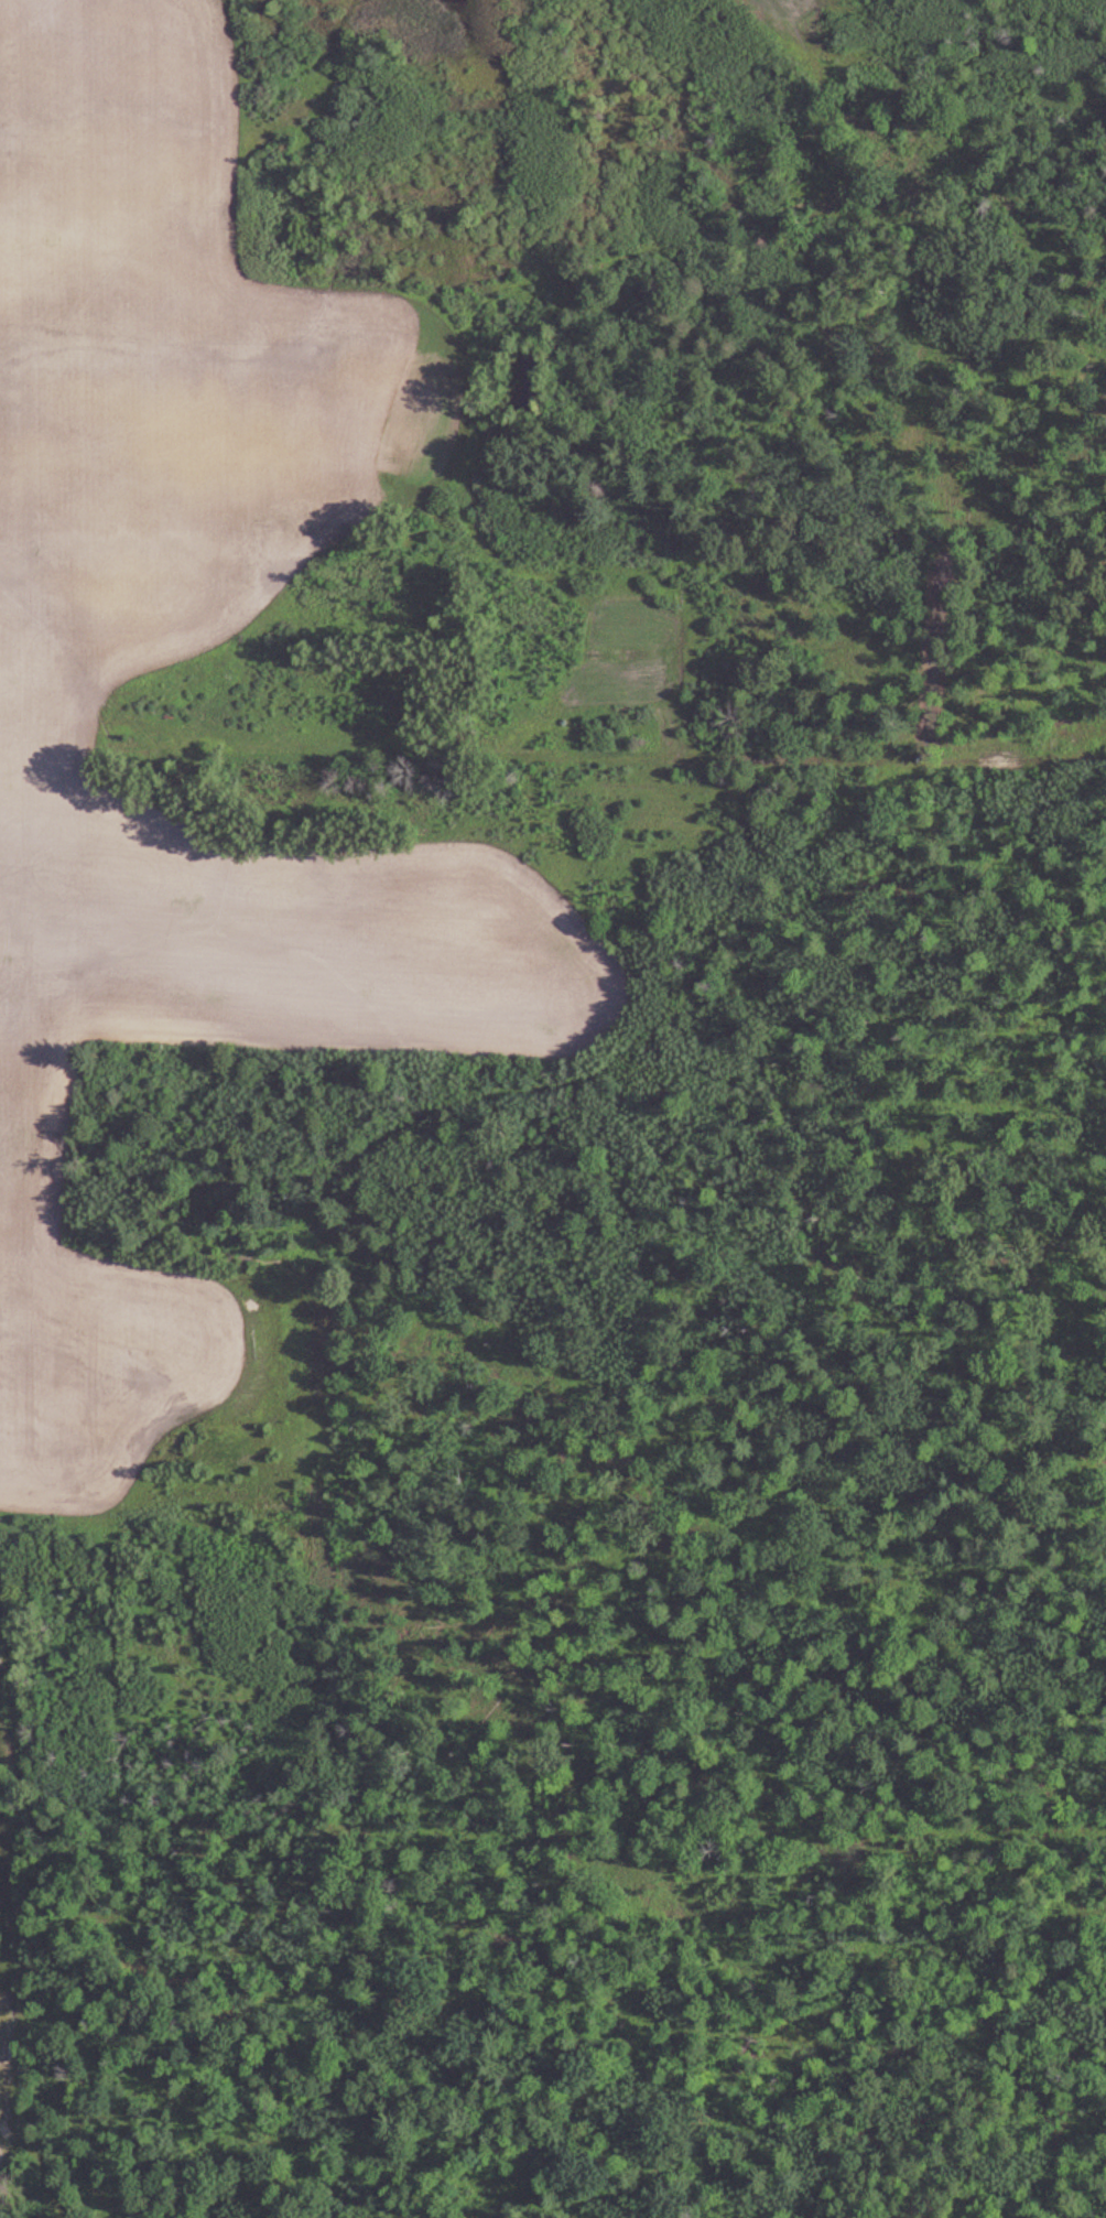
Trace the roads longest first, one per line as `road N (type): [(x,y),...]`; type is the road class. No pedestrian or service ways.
road 1 (track): [(0,2028),(7,1733),(0,1684)]
road 2 (track): [(2,2028),(0,2155)]

